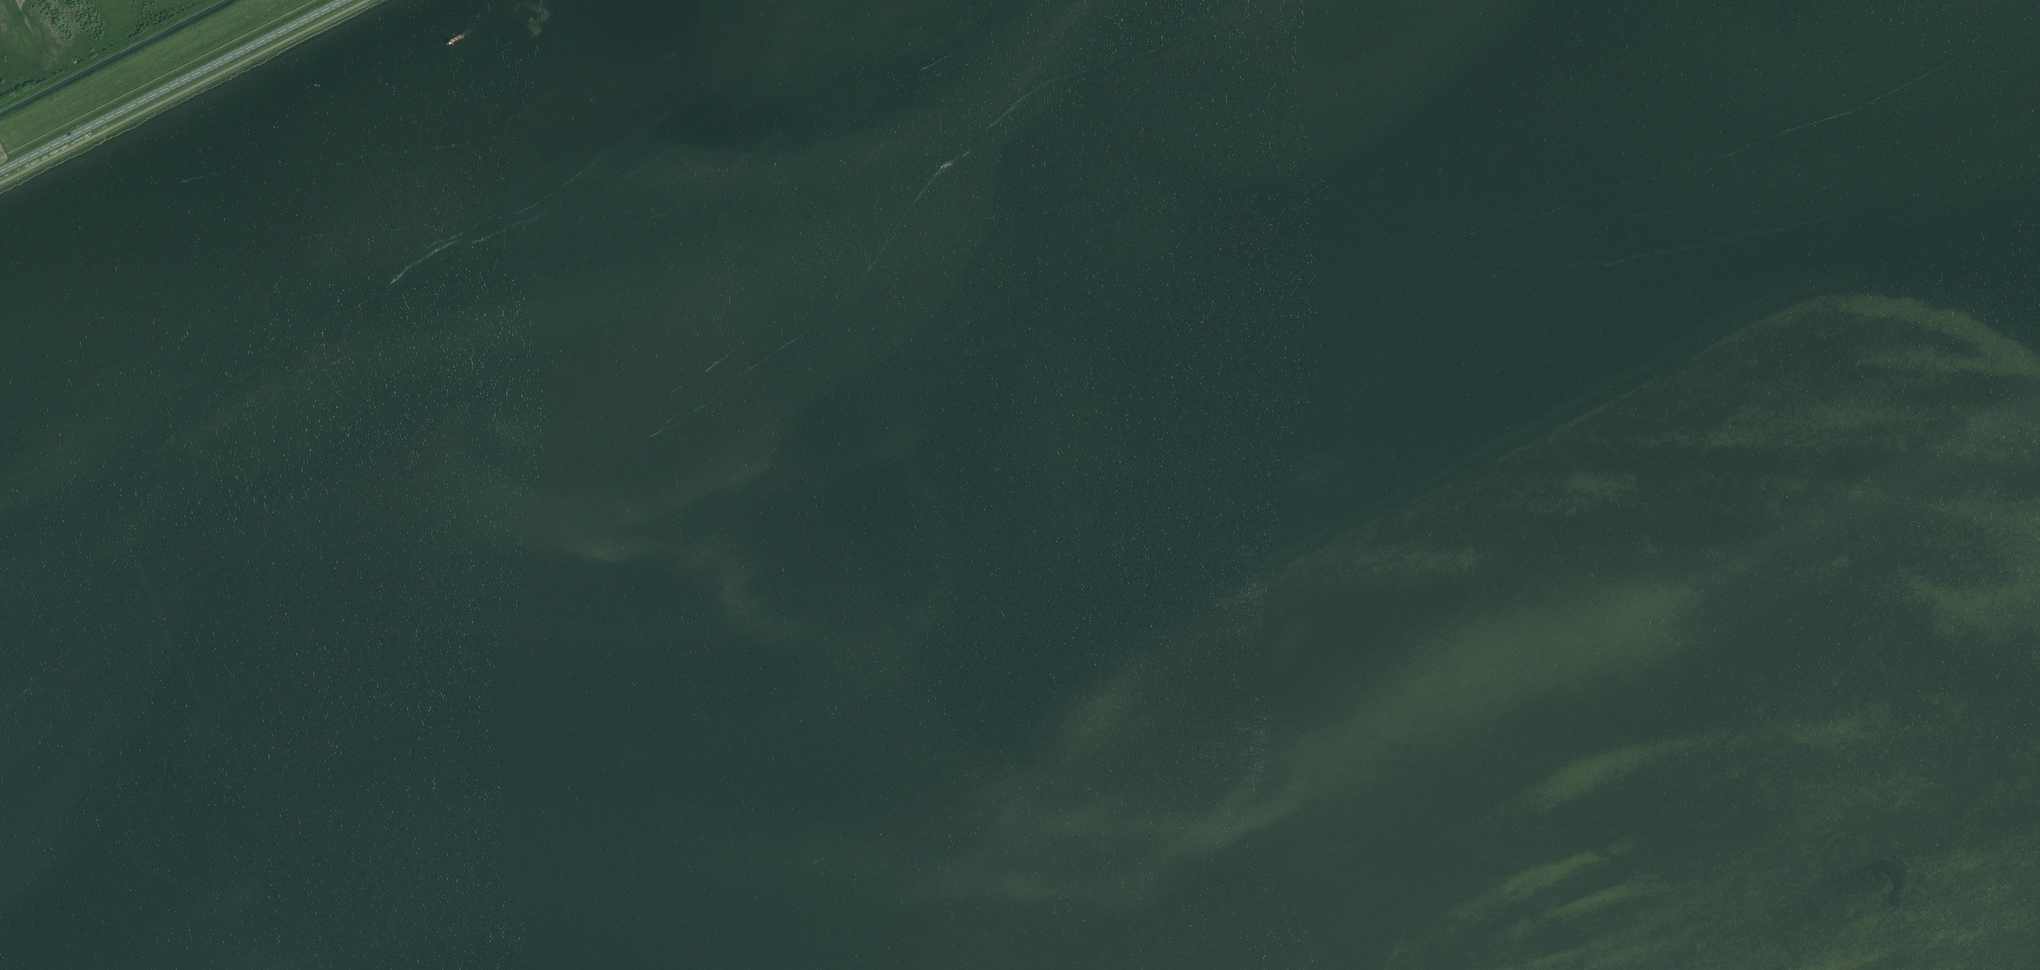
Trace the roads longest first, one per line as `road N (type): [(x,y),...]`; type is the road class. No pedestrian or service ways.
road 1 (primary): [(0,173),(349,0)]

